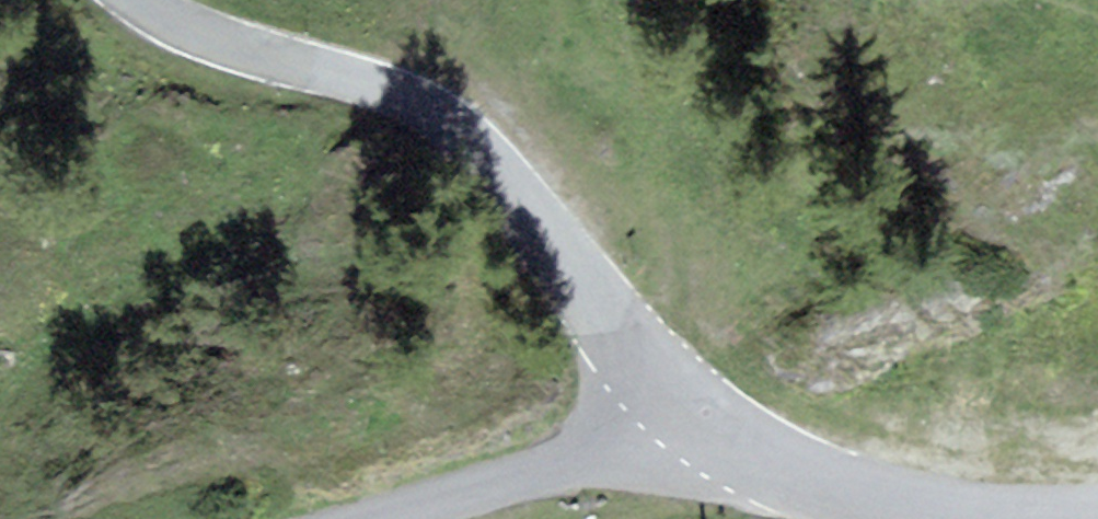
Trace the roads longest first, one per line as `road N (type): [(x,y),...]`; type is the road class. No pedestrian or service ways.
road 1 (tertiary): [(707,422),(650,366),(491,152),(459,126),(384,88),(186,27),(141,0)]
road 2 (unclassified): [(707,422),(797,473),(875,498),(967,513),(1097,517)]
road 3 (unclassified): [(375,518),(707,422)]

